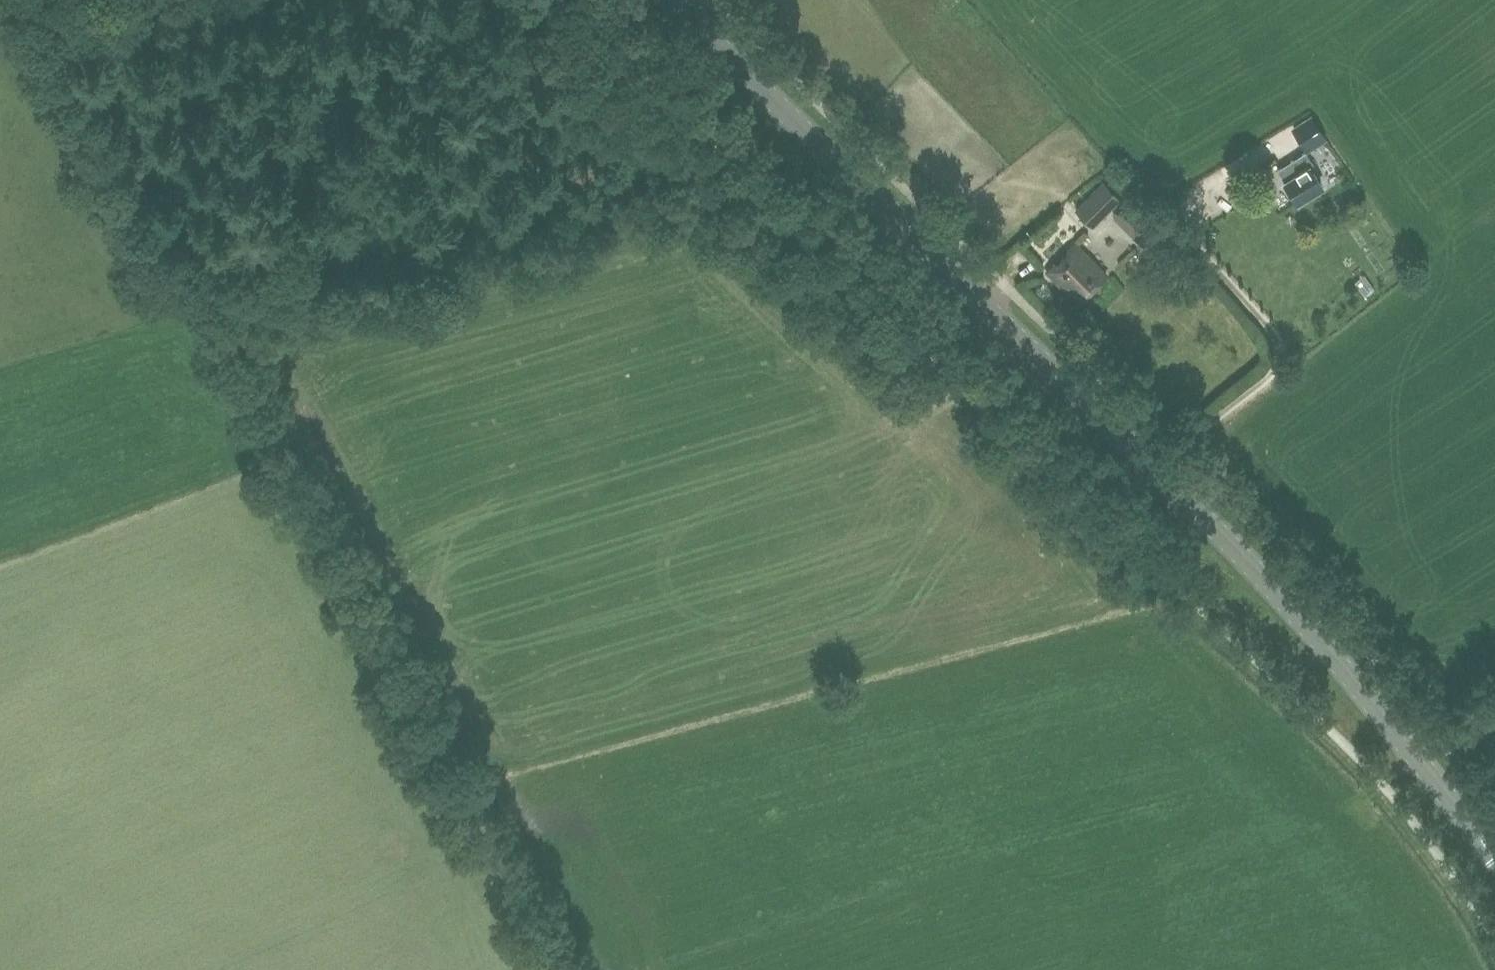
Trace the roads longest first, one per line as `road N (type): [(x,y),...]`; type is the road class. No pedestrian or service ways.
road 1 (secondary): [(1494,855),(1272,588),(679,6)]
road 2 (track): [(39,0),(248,405),(564,969)]

